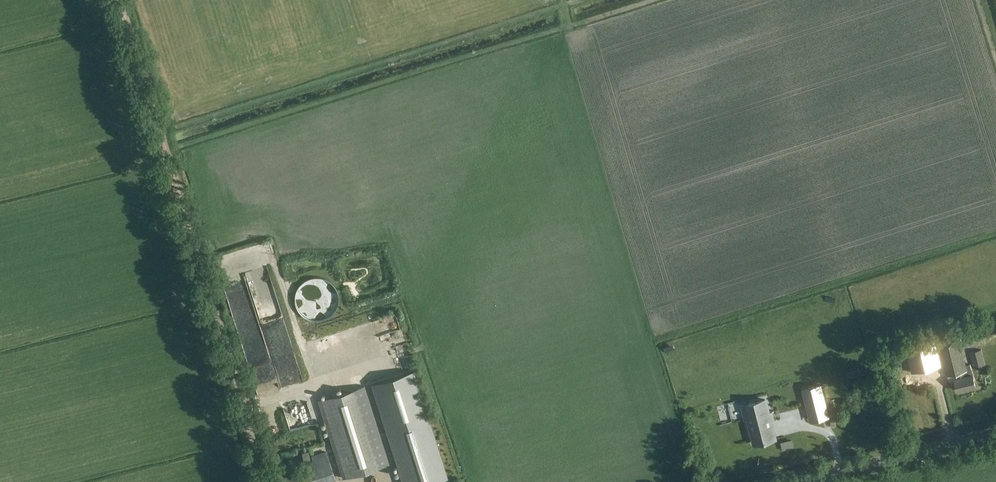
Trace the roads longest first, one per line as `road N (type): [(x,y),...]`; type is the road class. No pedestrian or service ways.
road 1 (track): [(268,481),(118,0)]
road 2 (unclassified): [(796,481),(995,432)]

